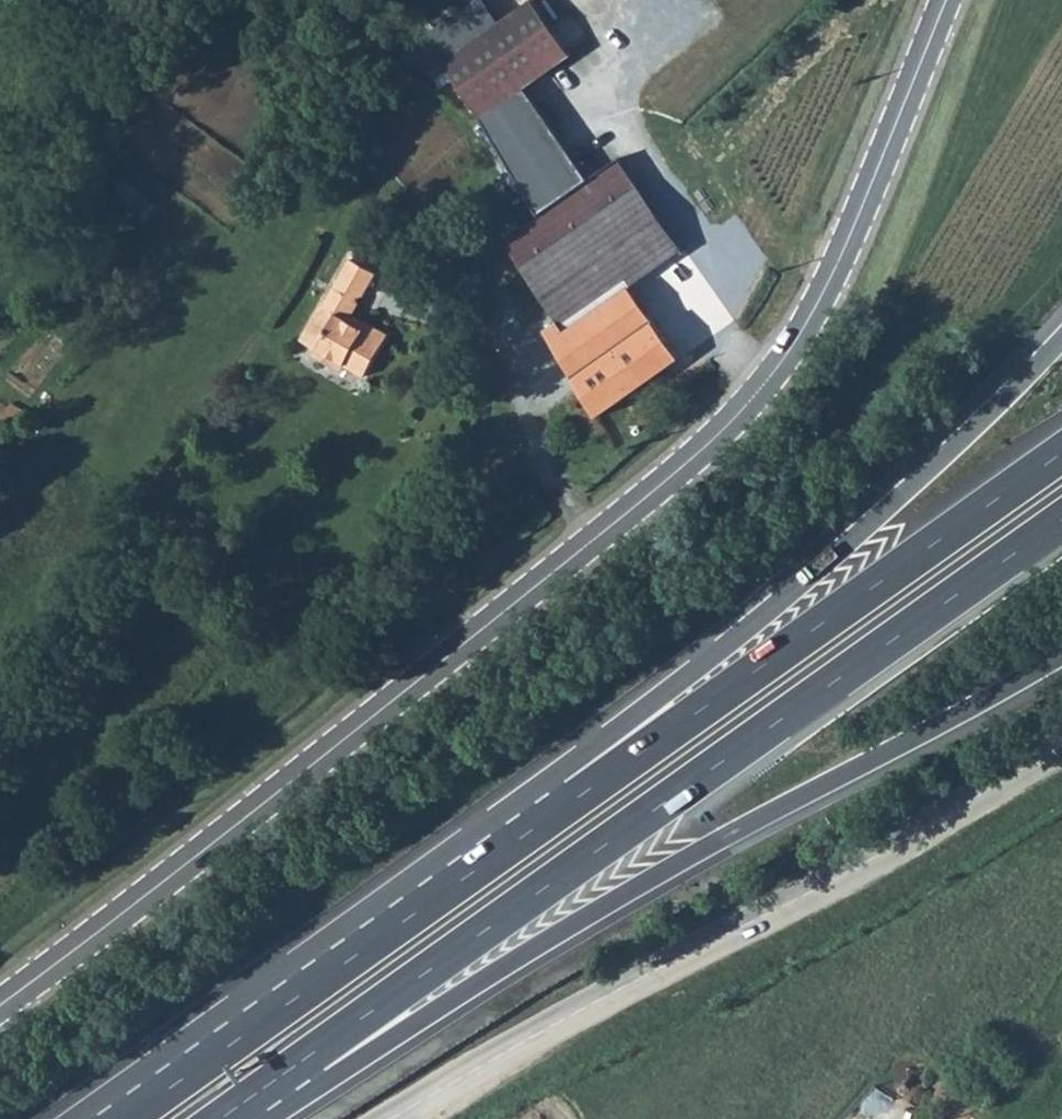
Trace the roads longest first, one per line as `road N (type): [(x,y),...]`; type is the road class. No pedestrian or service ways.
road 1 (tertiary): [(947,0),(834,275),(791,353),(746,407),(653,491),(0,1003)]
road 2 (trunk): [(1061,339),(828,562),(96,1118)]
road 3 (trunk): [(1061,453),(137,1118)]
road 4 (trunk): [(271,1088),(1061,521)]
road 5 (trunk): [(271,1088),(399,1036),(728,837),(1061,658)]
road 6 (unclassified): [(388,1118),(641,980),(890,862),(1061,756)]

